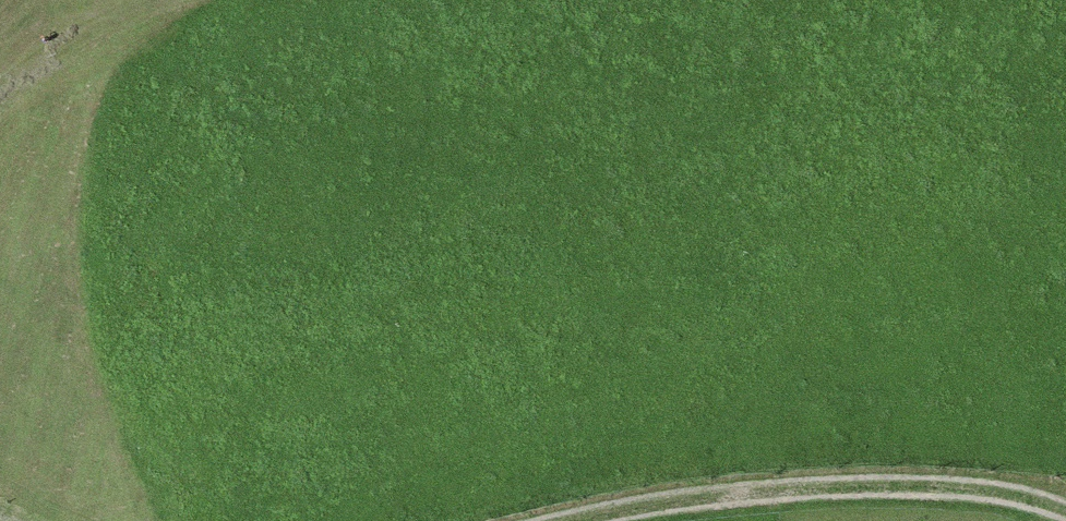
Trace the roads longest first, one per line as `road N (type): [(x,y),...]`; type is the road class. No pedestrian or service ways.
road 1 (track): [(808,520),(1043,472),(1065,486)]
road 2 (track): [(170,0),(35,64),(0,95)]

